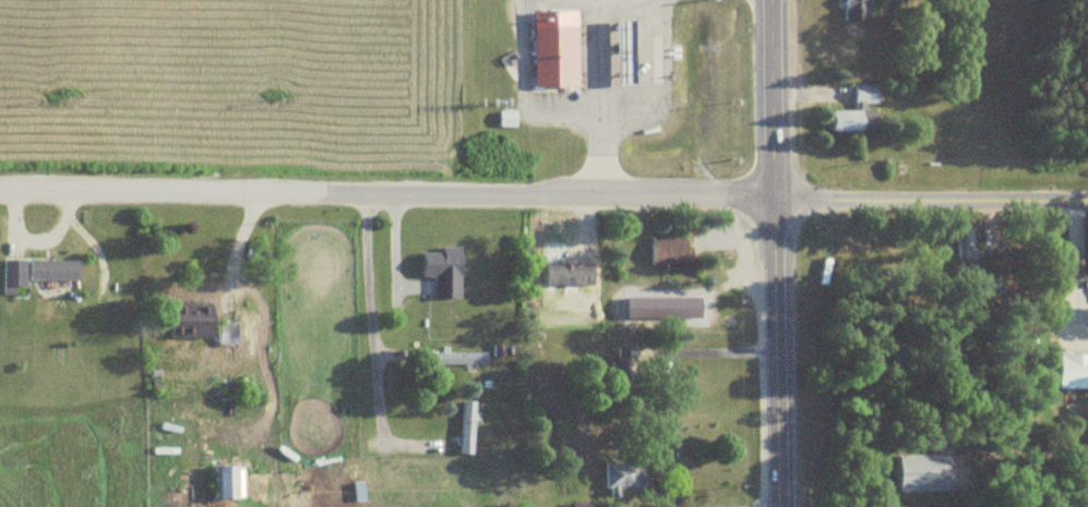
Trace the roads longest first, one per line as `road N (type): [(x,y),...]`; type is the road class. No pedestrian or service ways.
road 1 (residential): [(0,189),(1087,197)]
road 2 (tertiary): [(779,506),(772,0)]
road 3 (residential): [(366,193),(380,445)]

